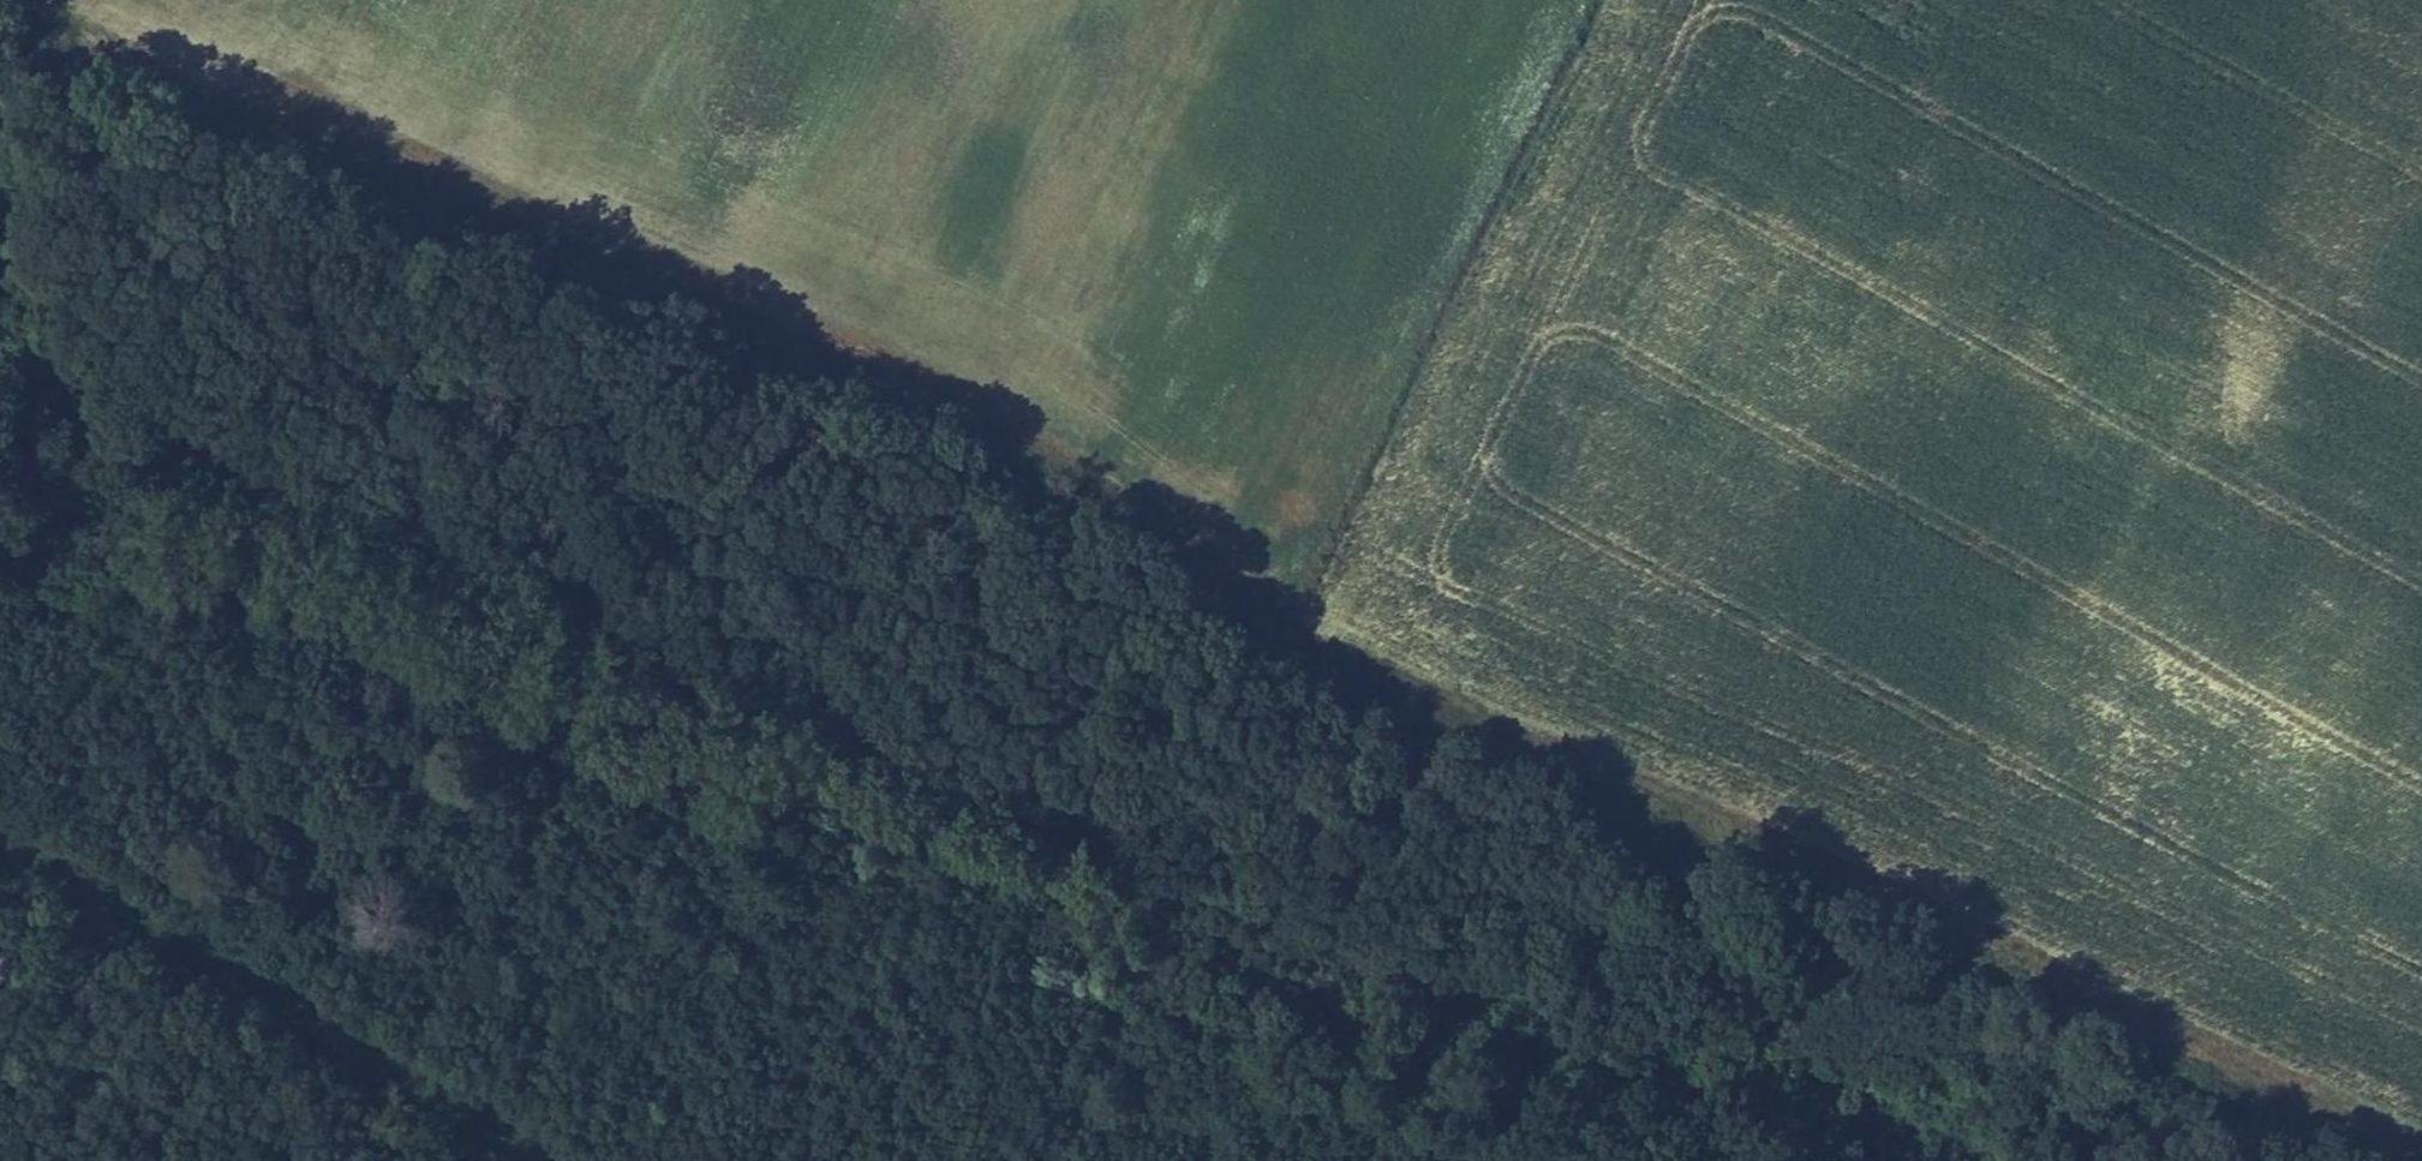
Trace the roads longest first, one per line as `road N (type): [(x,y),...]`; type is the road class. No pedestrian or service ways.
road 1 (track): [(0,825),(556,1160)]

